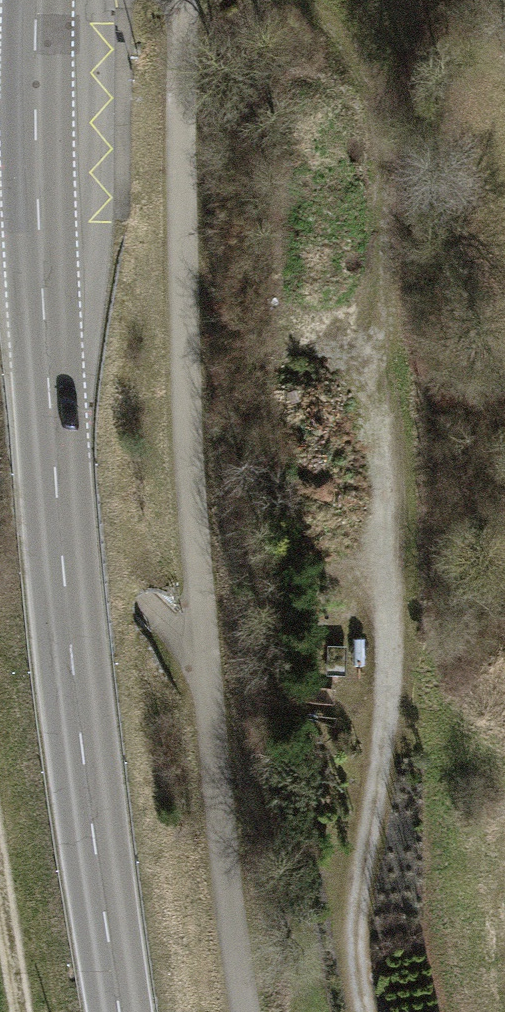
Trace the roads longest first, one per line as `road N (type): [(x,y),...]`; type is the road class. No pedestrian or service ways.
road 1 (track): [(374,1011),(358,939),(397,703),(394,157),(368,66),(287,0)]
road 2 (secondary): [(35,23),(41,253),(71,640),(125,1011)]
road 3 (track): [(23,1011),(0,874)]

